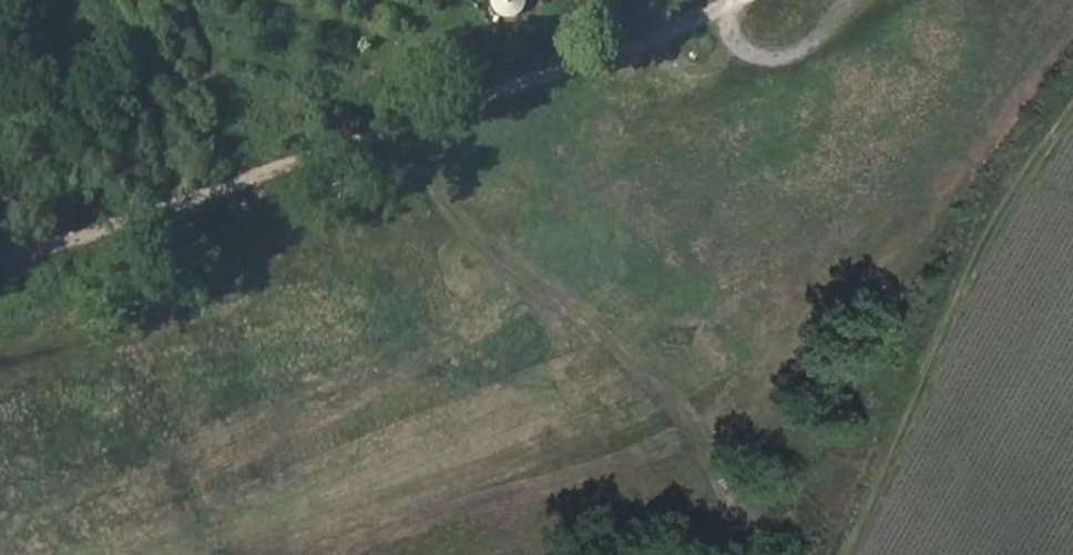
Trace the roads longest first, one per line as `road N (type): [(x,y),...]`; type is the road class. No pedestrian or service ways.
road 1 (unclassified): [(735,0),(682,32),(0,268)]

